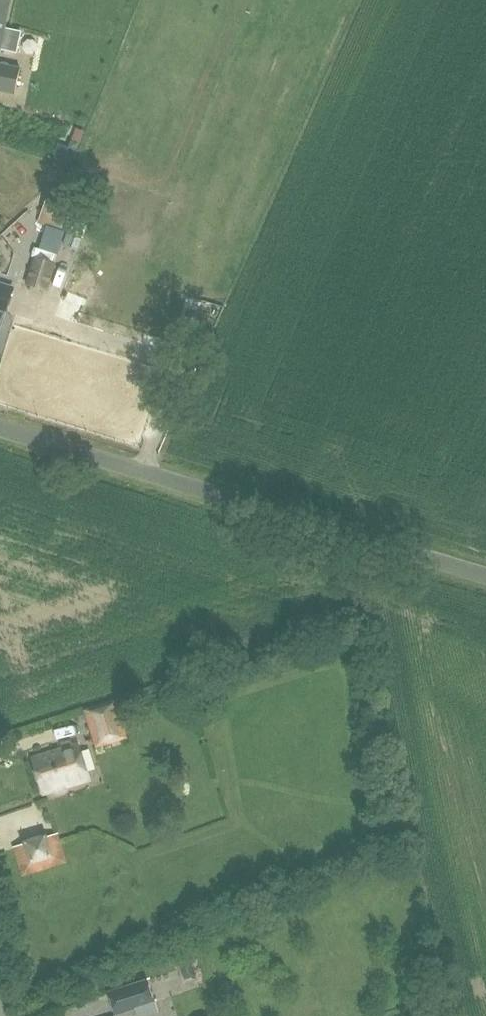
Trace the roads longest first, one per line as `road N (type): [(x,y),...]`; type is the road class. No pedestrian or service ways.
road 1 (unclassified): [(485,580),(0,429)]

